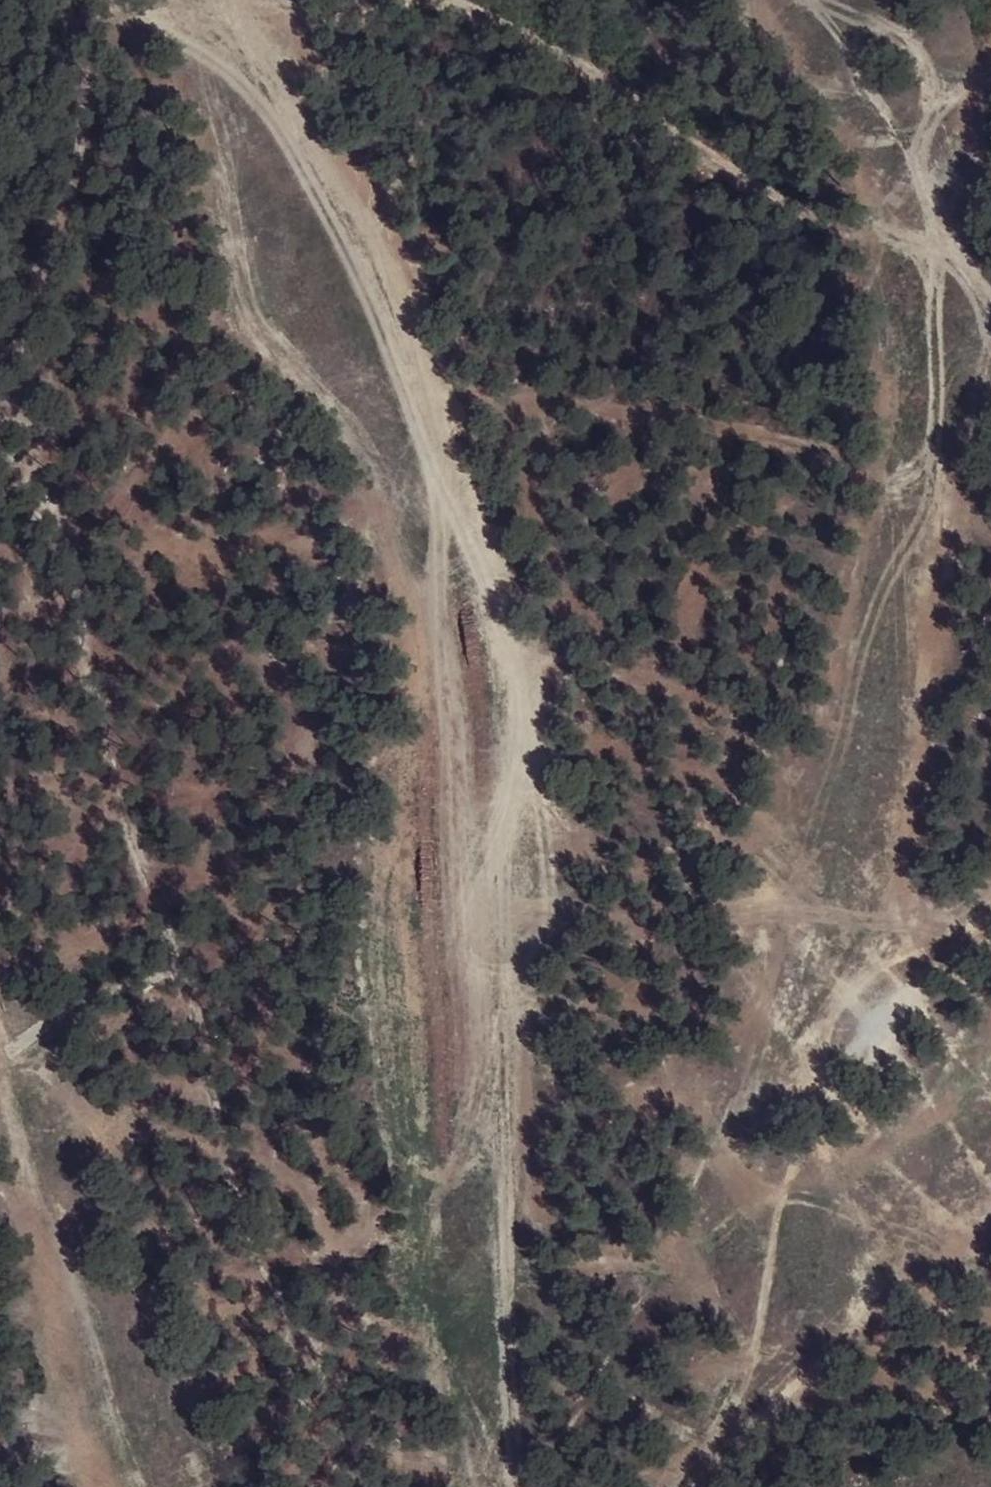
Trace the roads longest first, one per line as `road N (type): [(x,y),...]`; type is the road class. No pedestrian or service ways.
road 1 (track): [(180,972),(88,997),(0,1057)]
road 2 (track): [(746,1486),(845,1430),(881,1392)]
road 3 (track): [(37,1227),(0,1074)]

